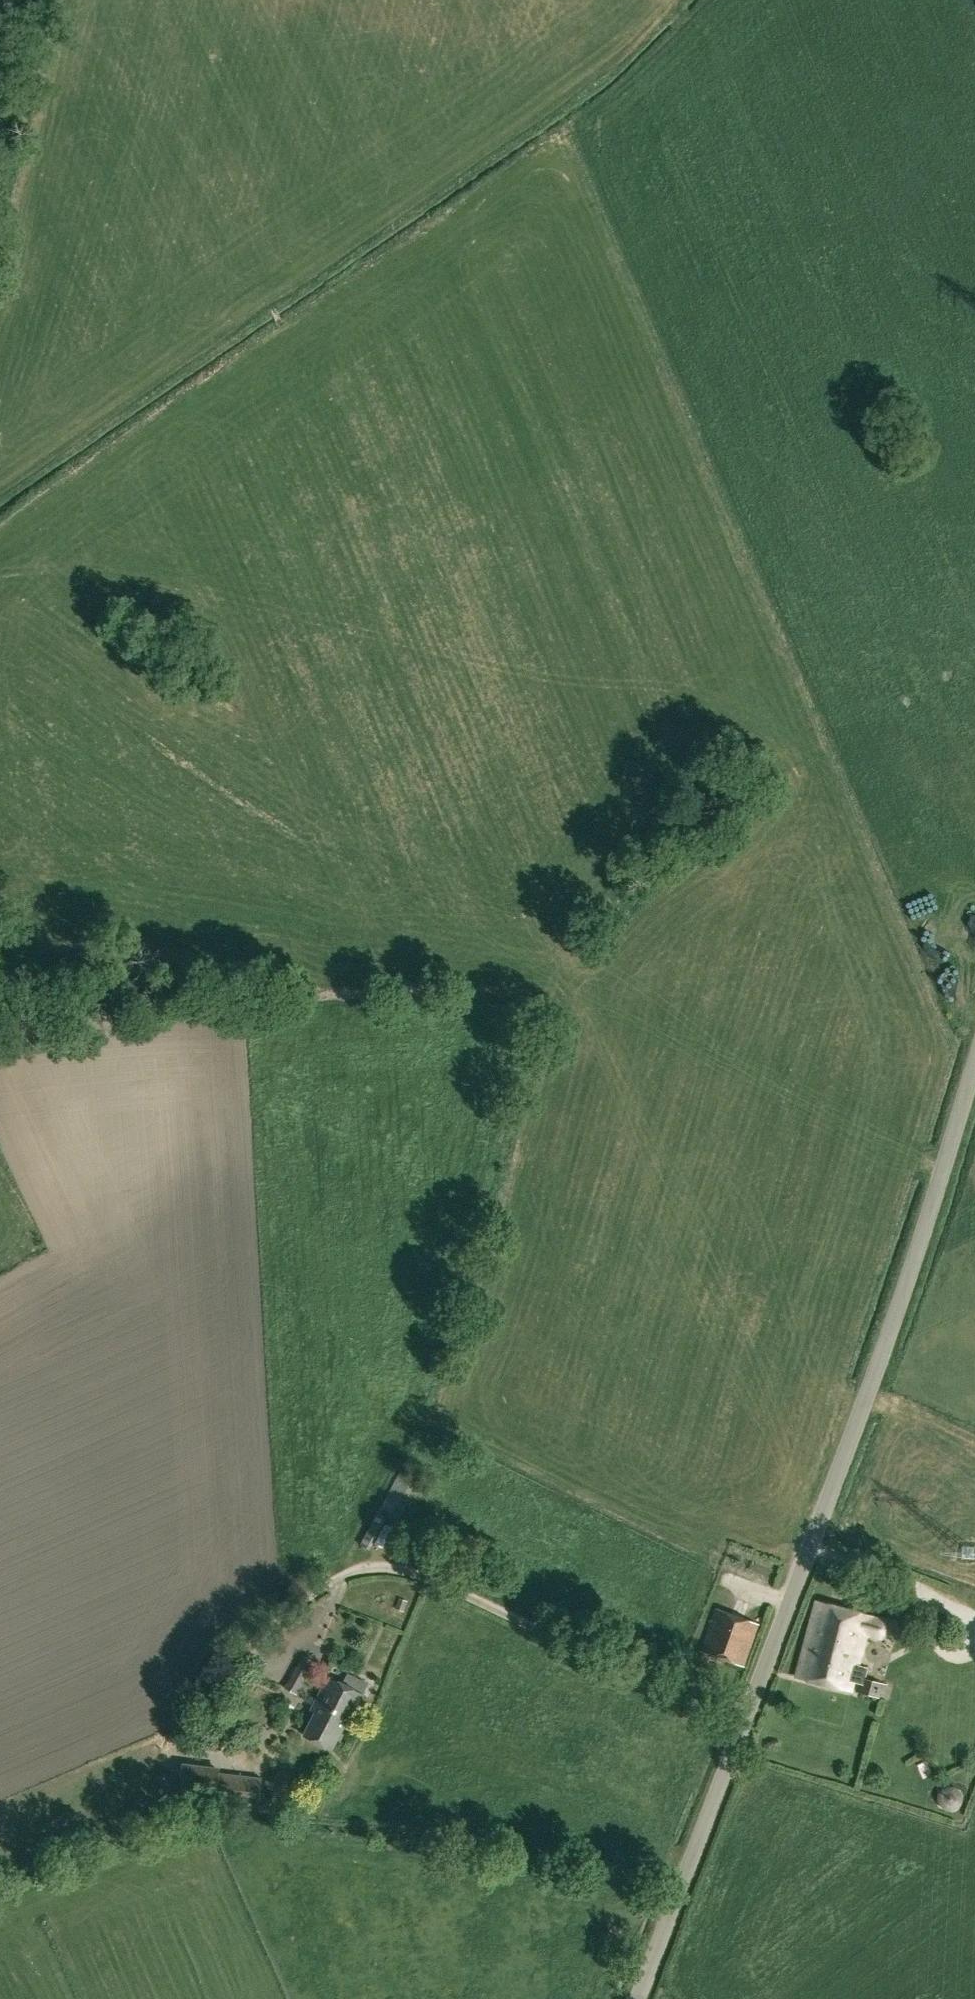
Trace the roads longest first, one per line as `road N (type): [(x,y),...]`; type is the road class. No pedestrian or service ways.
road 1 (unclassified): [(638,1998),(900,1302),(974,1064)]

